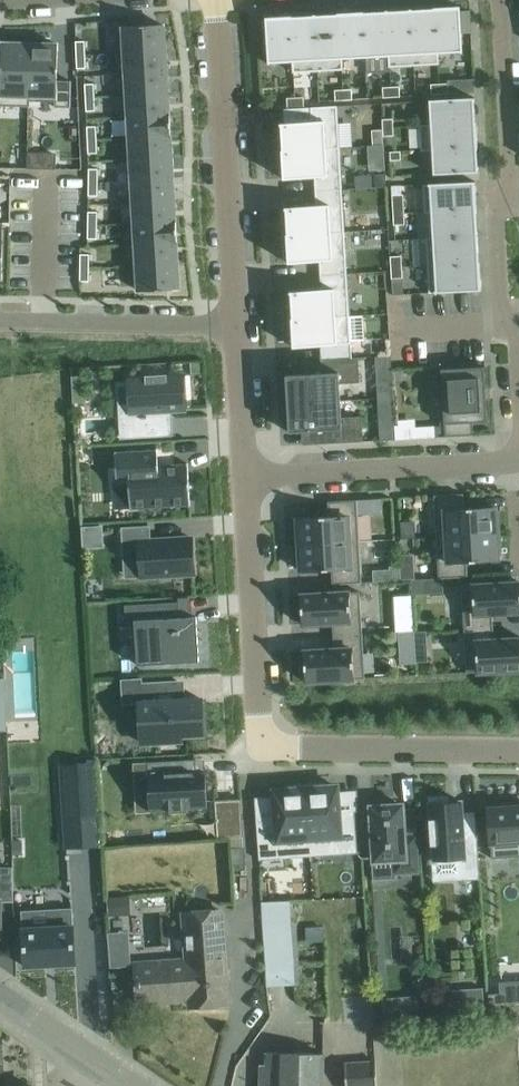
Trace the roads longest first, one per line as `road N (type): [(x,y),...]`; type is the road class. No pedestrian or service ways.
road 1 (residential): [(499,0),(509,173),(496,213),(500,292),(516,331),(518,387)]
road 2 (residential): [(217,0),(236,326)]
road 3 (residential): [(517,460),(245,476)]
road 4 (residential): [(245,476),(258,712),(269,739)]
road 5 (residential): [(518,750),(294,748),(269,739)]
road 6 (residential): [(236,326),(0,321)]
road 7 (tertiary): [(126,1085),(0,999)]
road 8 (residential): [(236,326),(245,476)]

